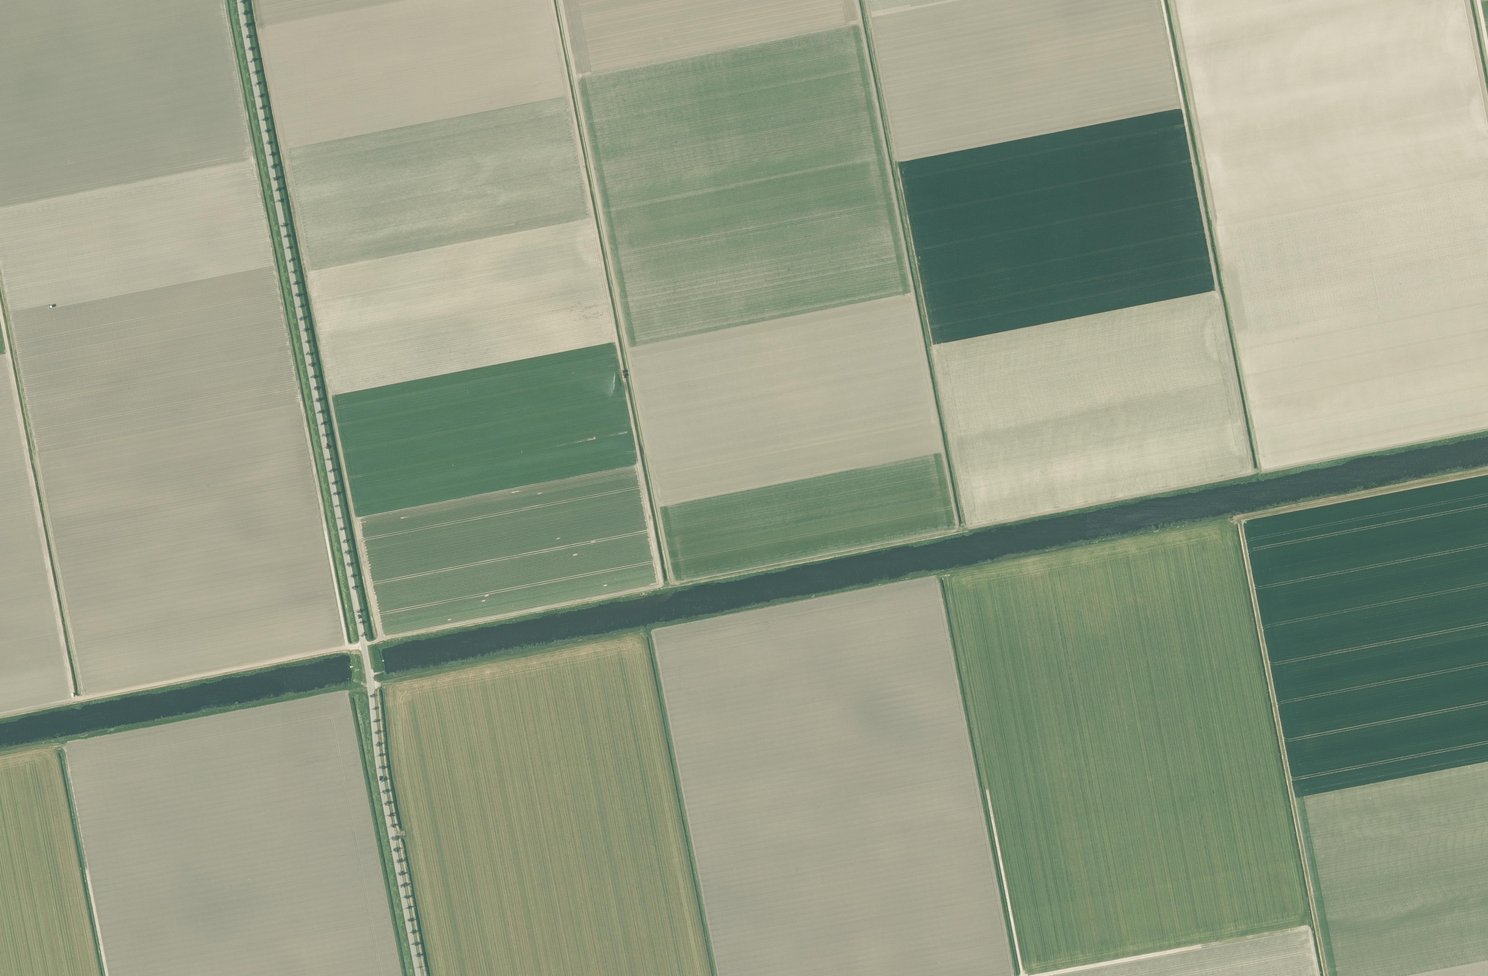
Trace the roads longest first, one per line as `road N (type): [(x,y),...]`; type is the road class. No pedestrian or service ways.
road 1 (unclassified): [(418,975),(240,0)]
road 2 (track): [(1023,975),(987,790)]
road 3 (track): [(1038,975),(1201,946)]

